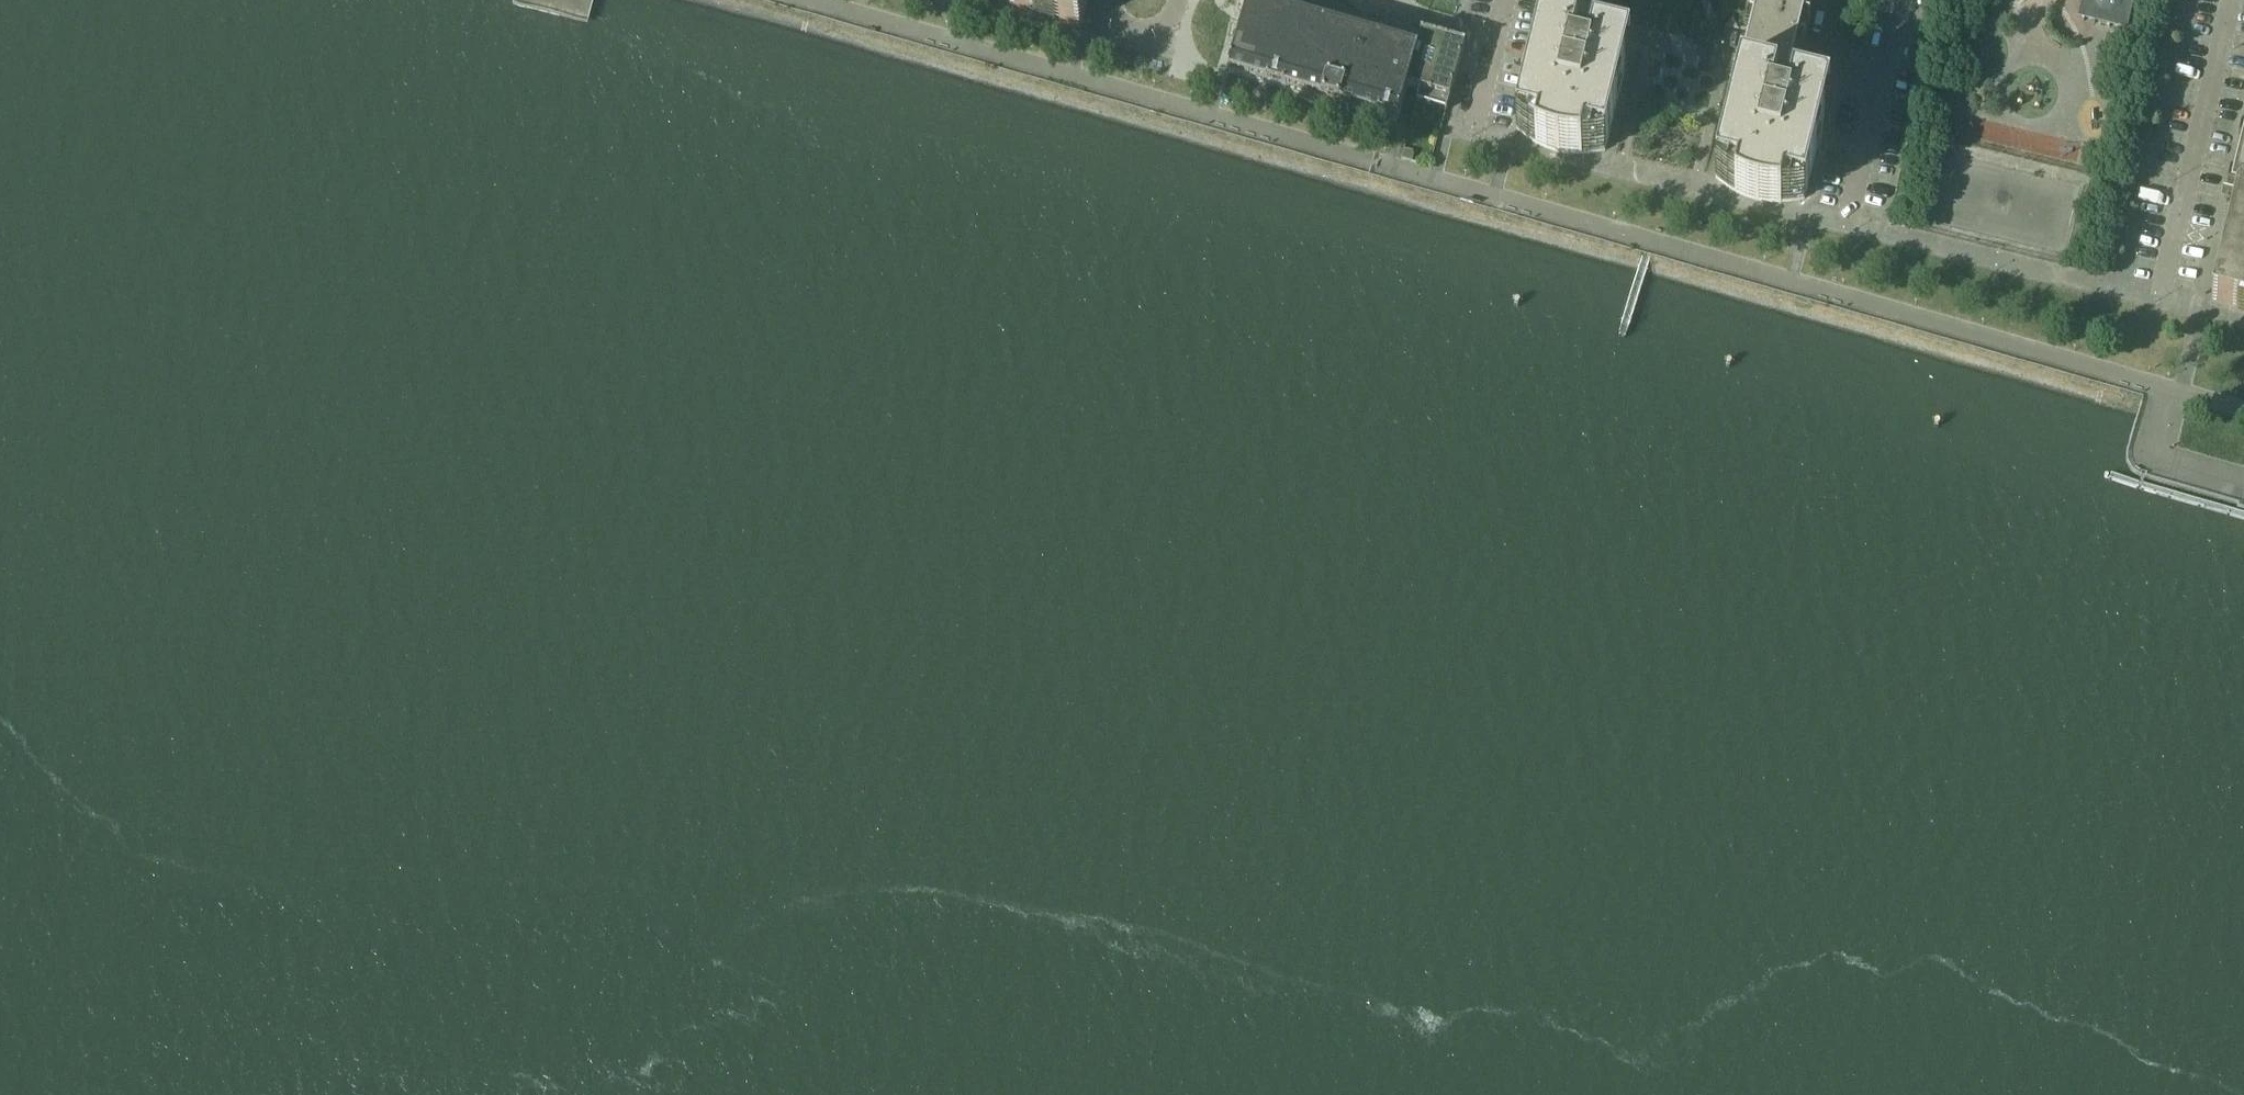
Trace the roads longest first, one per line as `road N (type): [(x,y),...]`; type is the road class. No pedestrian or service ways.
road 1 (unclassified): [(2165,289),(2238,0)]
road 2 (residential): [(1884,80),(1847,228)]
road 3 (residential): [(1479,139),(1511,0)]

